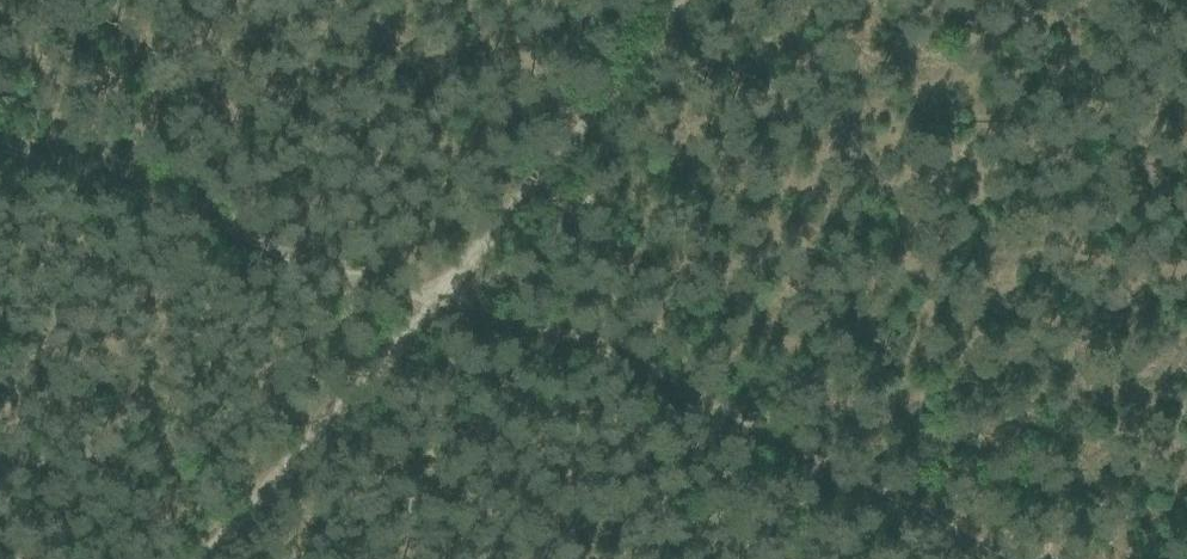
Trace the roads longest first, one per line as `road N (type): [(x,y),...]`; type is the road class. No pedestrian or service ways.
road 1 (track): [(417,306),(699,401),(1023,558)]
road 2 (track): [(0,135),(417,306)]
road 3 (track): [(417,306),(617,95),(693,0)]
road 4 (track): [(212,558),(326,428),(417,306)]

